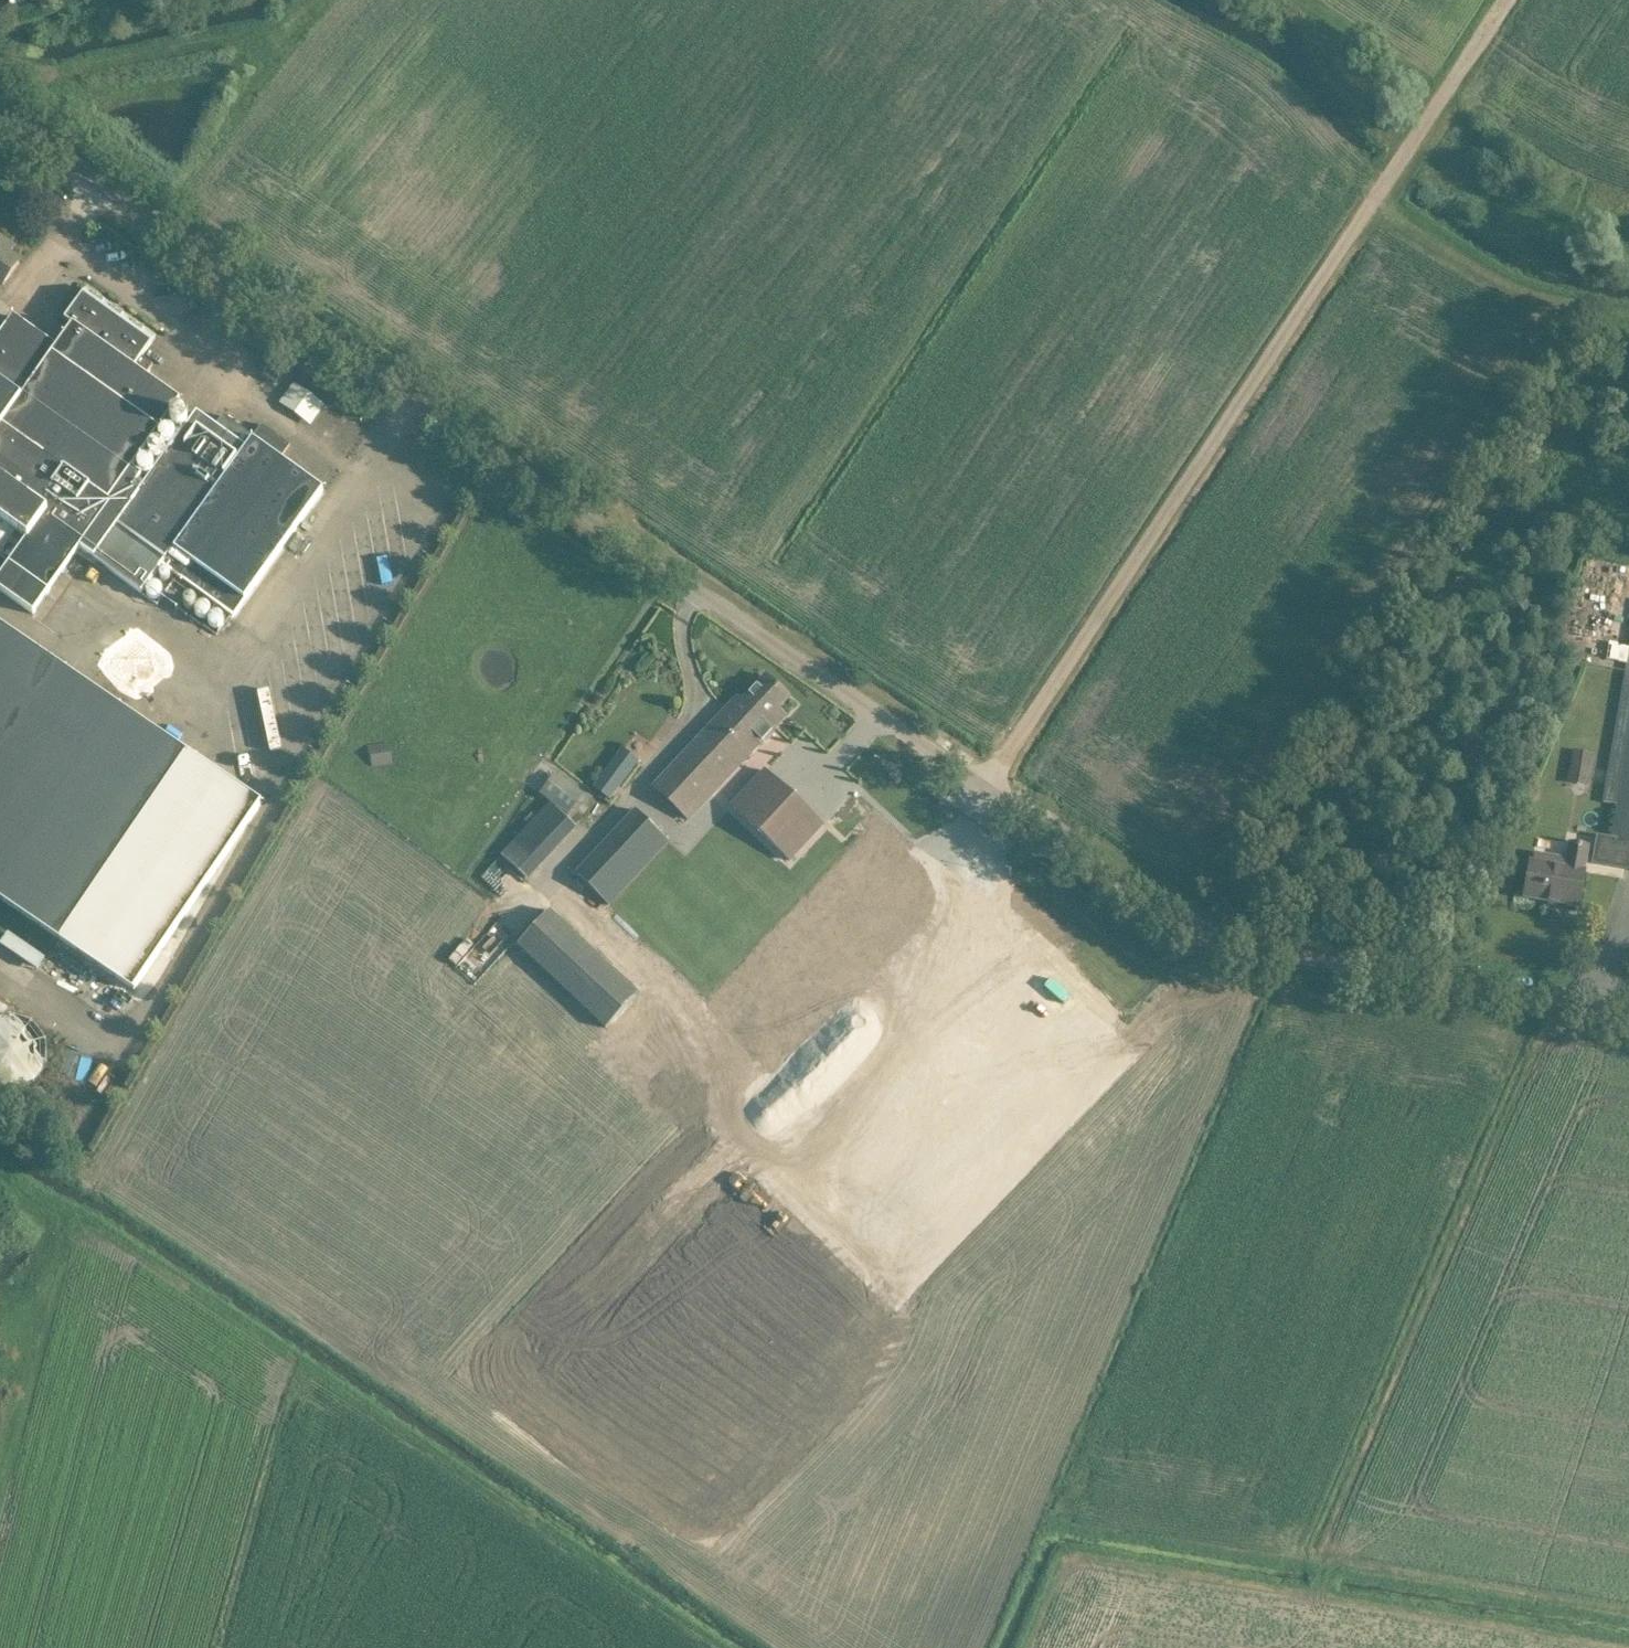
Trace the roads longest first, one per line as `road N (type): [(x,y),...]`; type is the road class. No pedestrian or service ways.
road 1 (unclassified): [(1628,1019),(1420,986),(1371,986),(1249,957),(1178,928),(1086,875),(320,358),(0,130)]
road 2 (track): [(980,803),(1503,0)]

